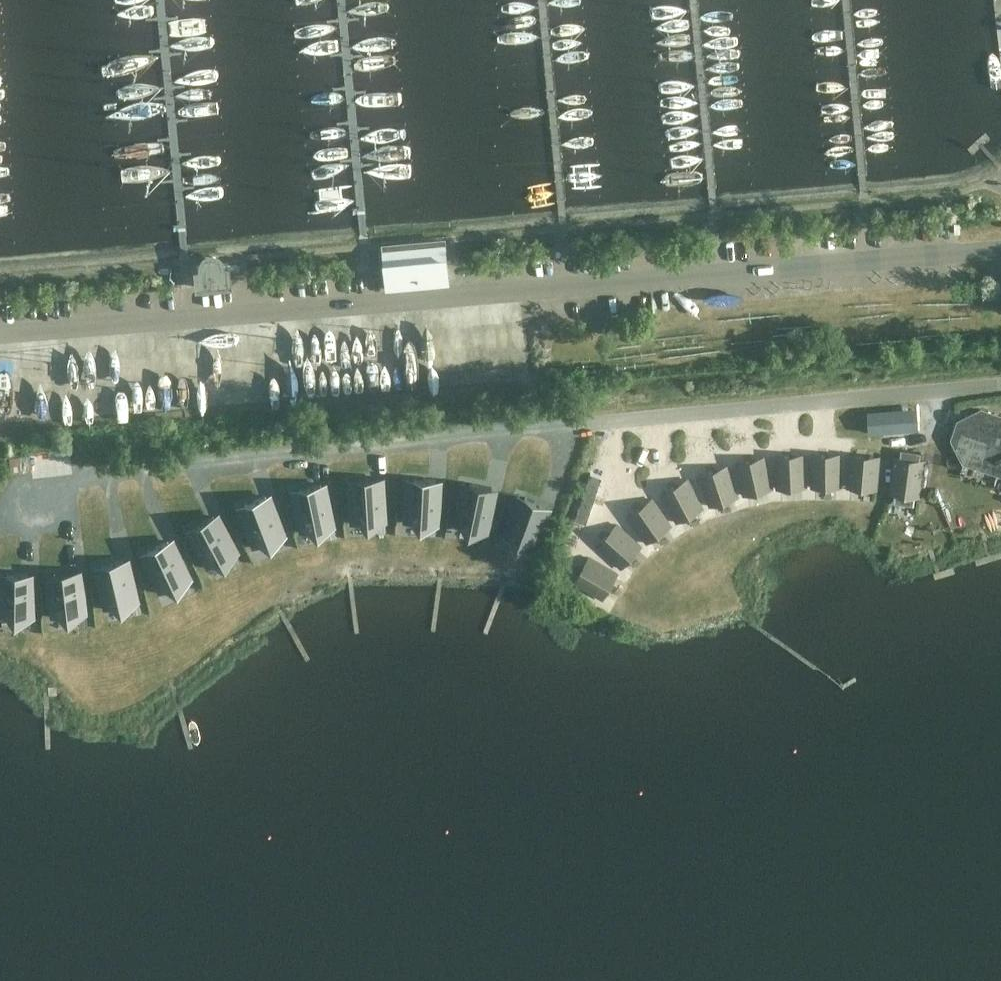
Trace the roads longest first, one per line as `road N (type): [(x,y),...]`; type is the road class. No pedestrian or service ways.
road 1 (unclassified): [(575,424),(1000,386)]

